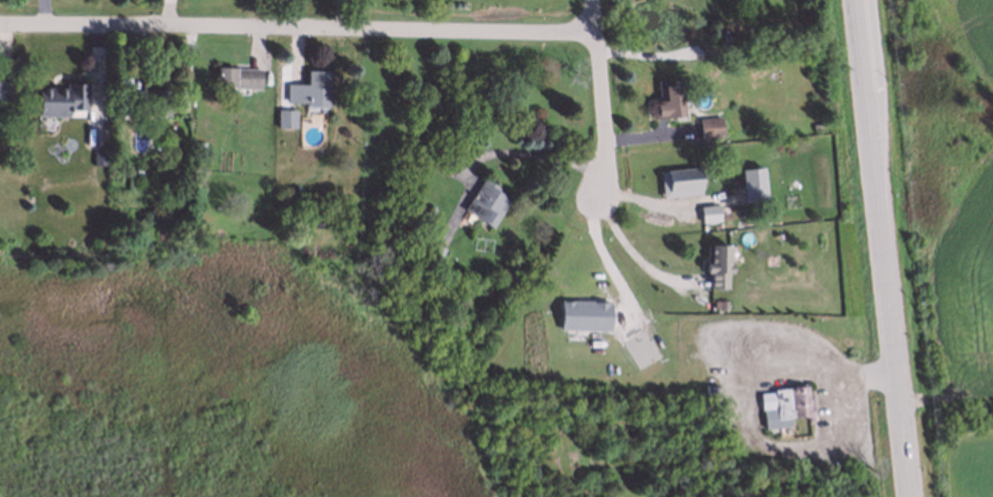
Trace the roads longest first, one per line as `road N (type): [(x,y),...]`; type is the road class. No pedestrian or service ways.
road 1 (residential): [(0,23),(594,35)]
road 2 (primary): [(860,0),(910,496)]
road 3 (residential): [(593,0),(607,147),(599,198)]

